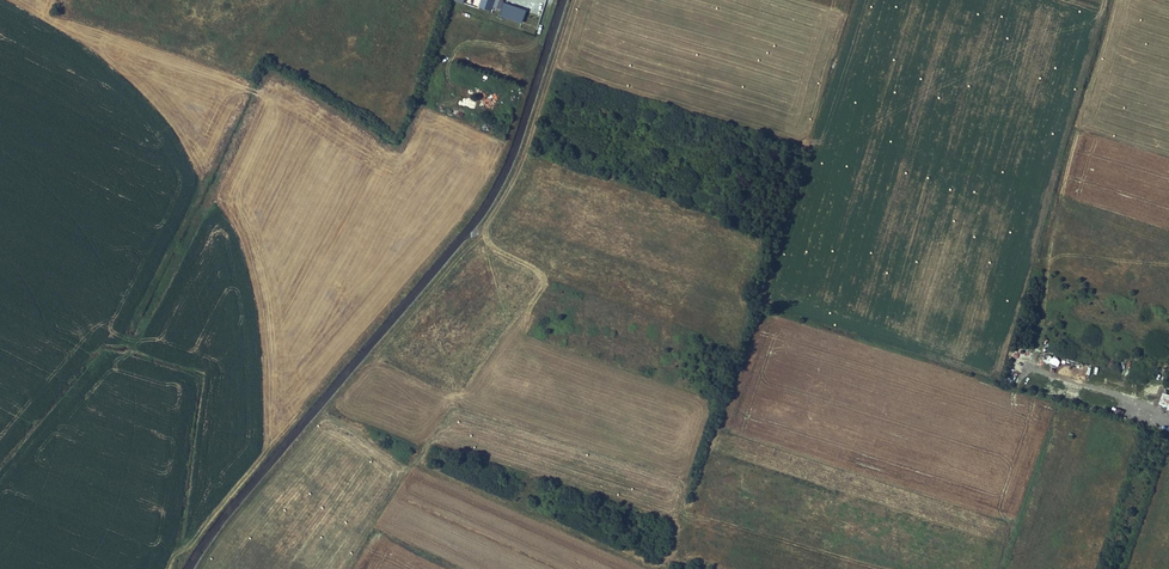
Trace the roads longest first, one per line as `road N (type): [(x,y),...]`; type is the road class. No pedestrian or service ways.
road 1 (track): [(200,568),(248,501),(483,230),(520,160),(572,0)]
road 2 (track): [(425,446),(420,455),(431,468),(650,565),(667,561),(680,531),(697,526),(833,568)]

